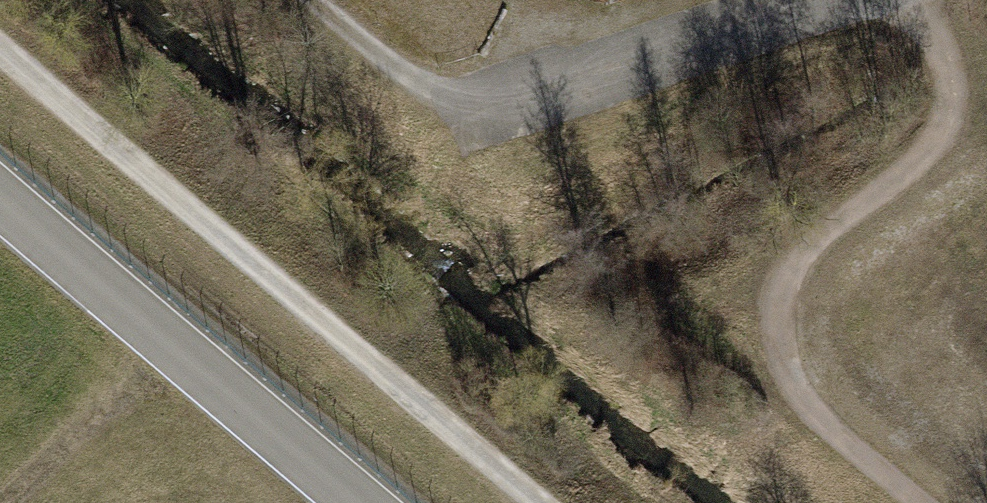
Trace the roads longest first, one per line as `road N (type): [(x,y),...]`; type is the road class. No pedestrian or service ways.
road 1 (track): [(0,48),(540,502)]
road 2 (track): [(924,502),(771,367),(761,314),(784,262),(949,137),(954,109),(929,0)]
road 3 (unclassified): [(812,0),(443,124)]
road 4 (track): [(443,124),(307,0)]

